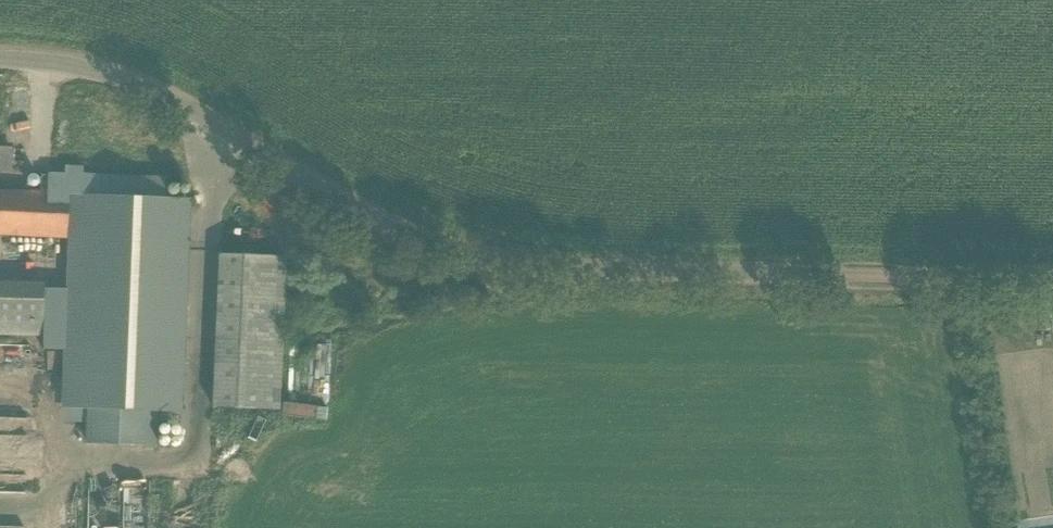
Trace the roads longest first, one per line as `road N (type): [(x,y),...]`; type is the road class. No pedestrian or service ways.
road 1 (unclassified): [(1052,285),(477,284),(141,101),(86,77),(0,65)]

